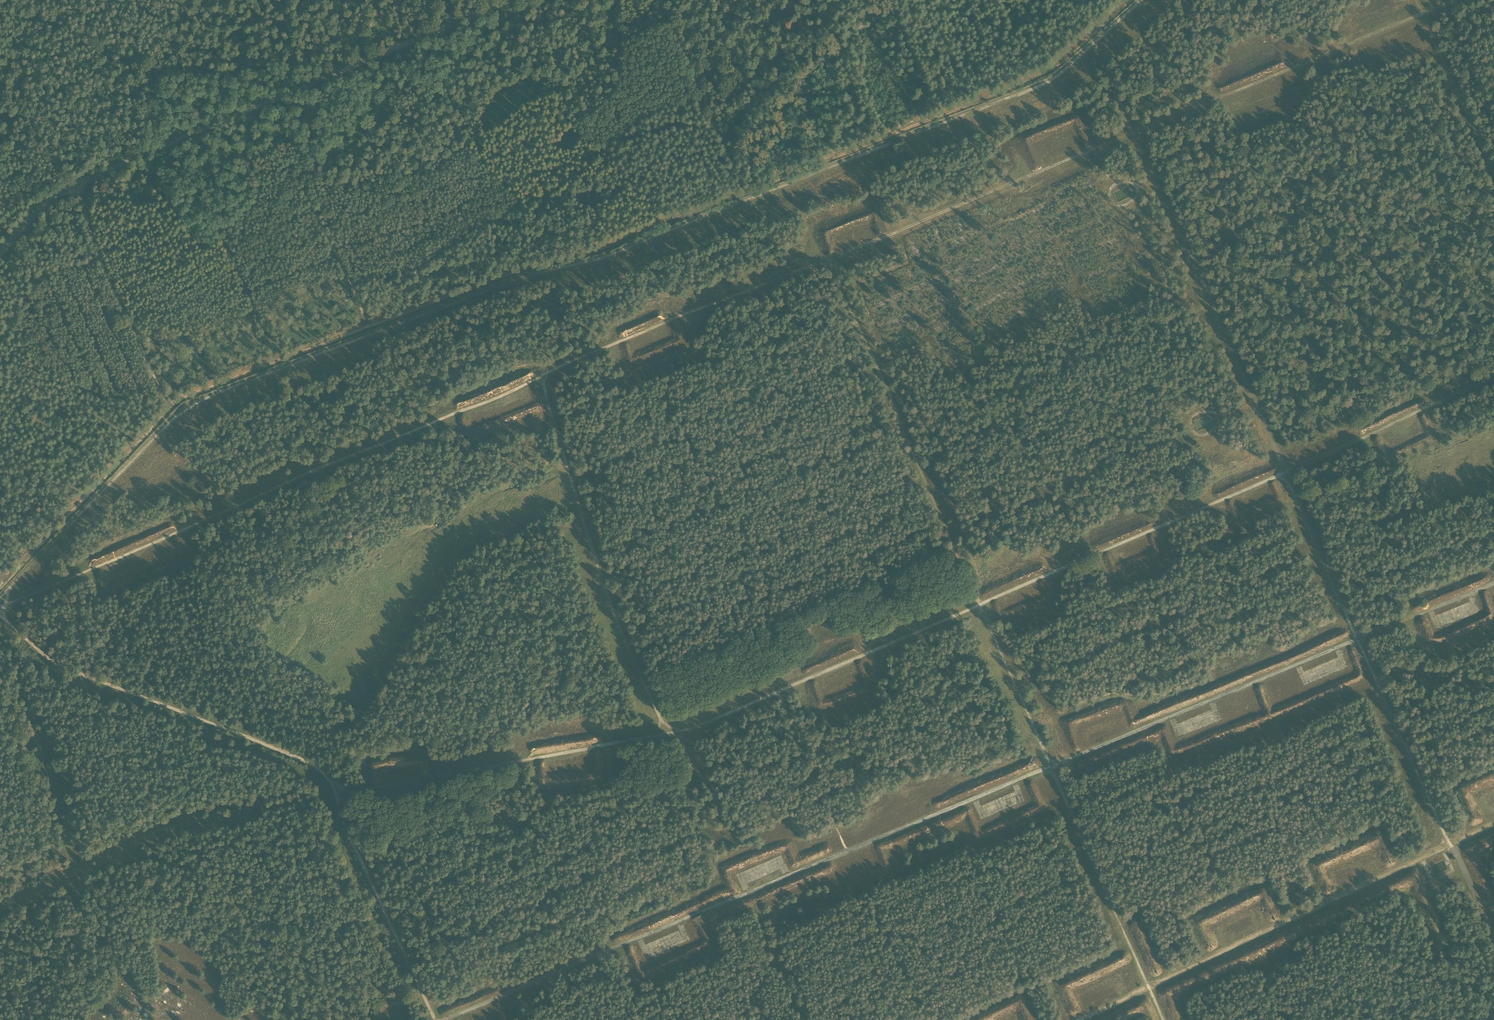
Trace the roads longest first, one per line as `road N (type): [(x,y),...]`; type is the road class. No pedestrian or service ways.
road 1 (track): [(0,597),(197,402),(523,277),(601,258),(1051,80),(1140,0)]
road 2 (track): [(1130,0),(1062,62),(1017,86),(599,251),(520,271),(186,396),(169,410)]
road 3 (track): [(828,262),(1457,0)]
road 4 (track): [(0,607),(539,378)]
road 5 (unclassified): [(0,253),(41,207),(77,184),(519,0)]
road 6 (track): [(1493,585),(1051,767)]
road 7 (track): [(848,851),(437,1019)]
road 8 (track): [(1451,845),(1281,472)]
road 9 (track): [(338,793),(307,762),(55,662),(0,613)]
road 10 (track): [(539,378),(610,604),(667,735)]
road 11 (track): [(980,604),(828,262)]
road 12 (track): [(1281,472),(1133,131)]
road 13 (track): [(1148,987),(1451,845)]
road 14 (track): [(667,735),(338,793)]
road 15 (track): [(1281,472),(980,604)]
road 16 (track): [(828,262),(539,378)]
road 17 (track): [(1051,767),(1163,1019)]
road 18 (track): [(434,1019),(338,793)]
road 19 (track): [(169,410),(0,588)]
road 20 (track): [(77,184),(98,260),(169,410)]
road 21 (track): [(1493,379),(1281,472)]
road 22 (track): [(848,851),(1051,767)]
road 23 (track): [(980,604),(779,691)]
road 24 (track): [(661,0),(745,194)]
road 25 (track): [(1051,767),(980,604)]
road 26 (track): [(779,691),(848,851)]
road 27 (track): [(669,19),(544,95)]
road 28 (track): [(98,260),(39,278),(7,328)]
road 29 (track): [(779,691),(667,735)]

